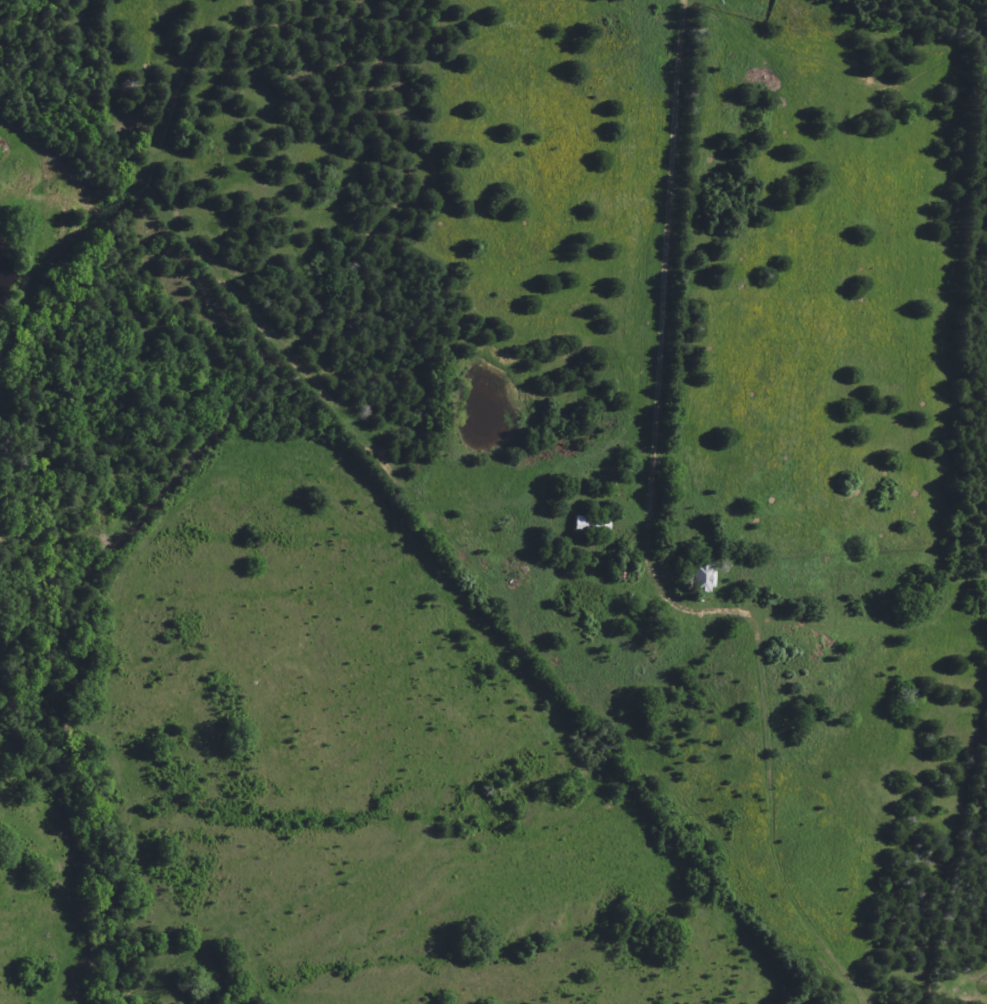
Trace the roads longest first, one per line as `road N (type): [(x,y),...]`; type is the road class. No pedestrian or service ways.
road 1 (residential): [(681,0),(642,528),(646,565),(691,607),(709,838),(873,1003)]

